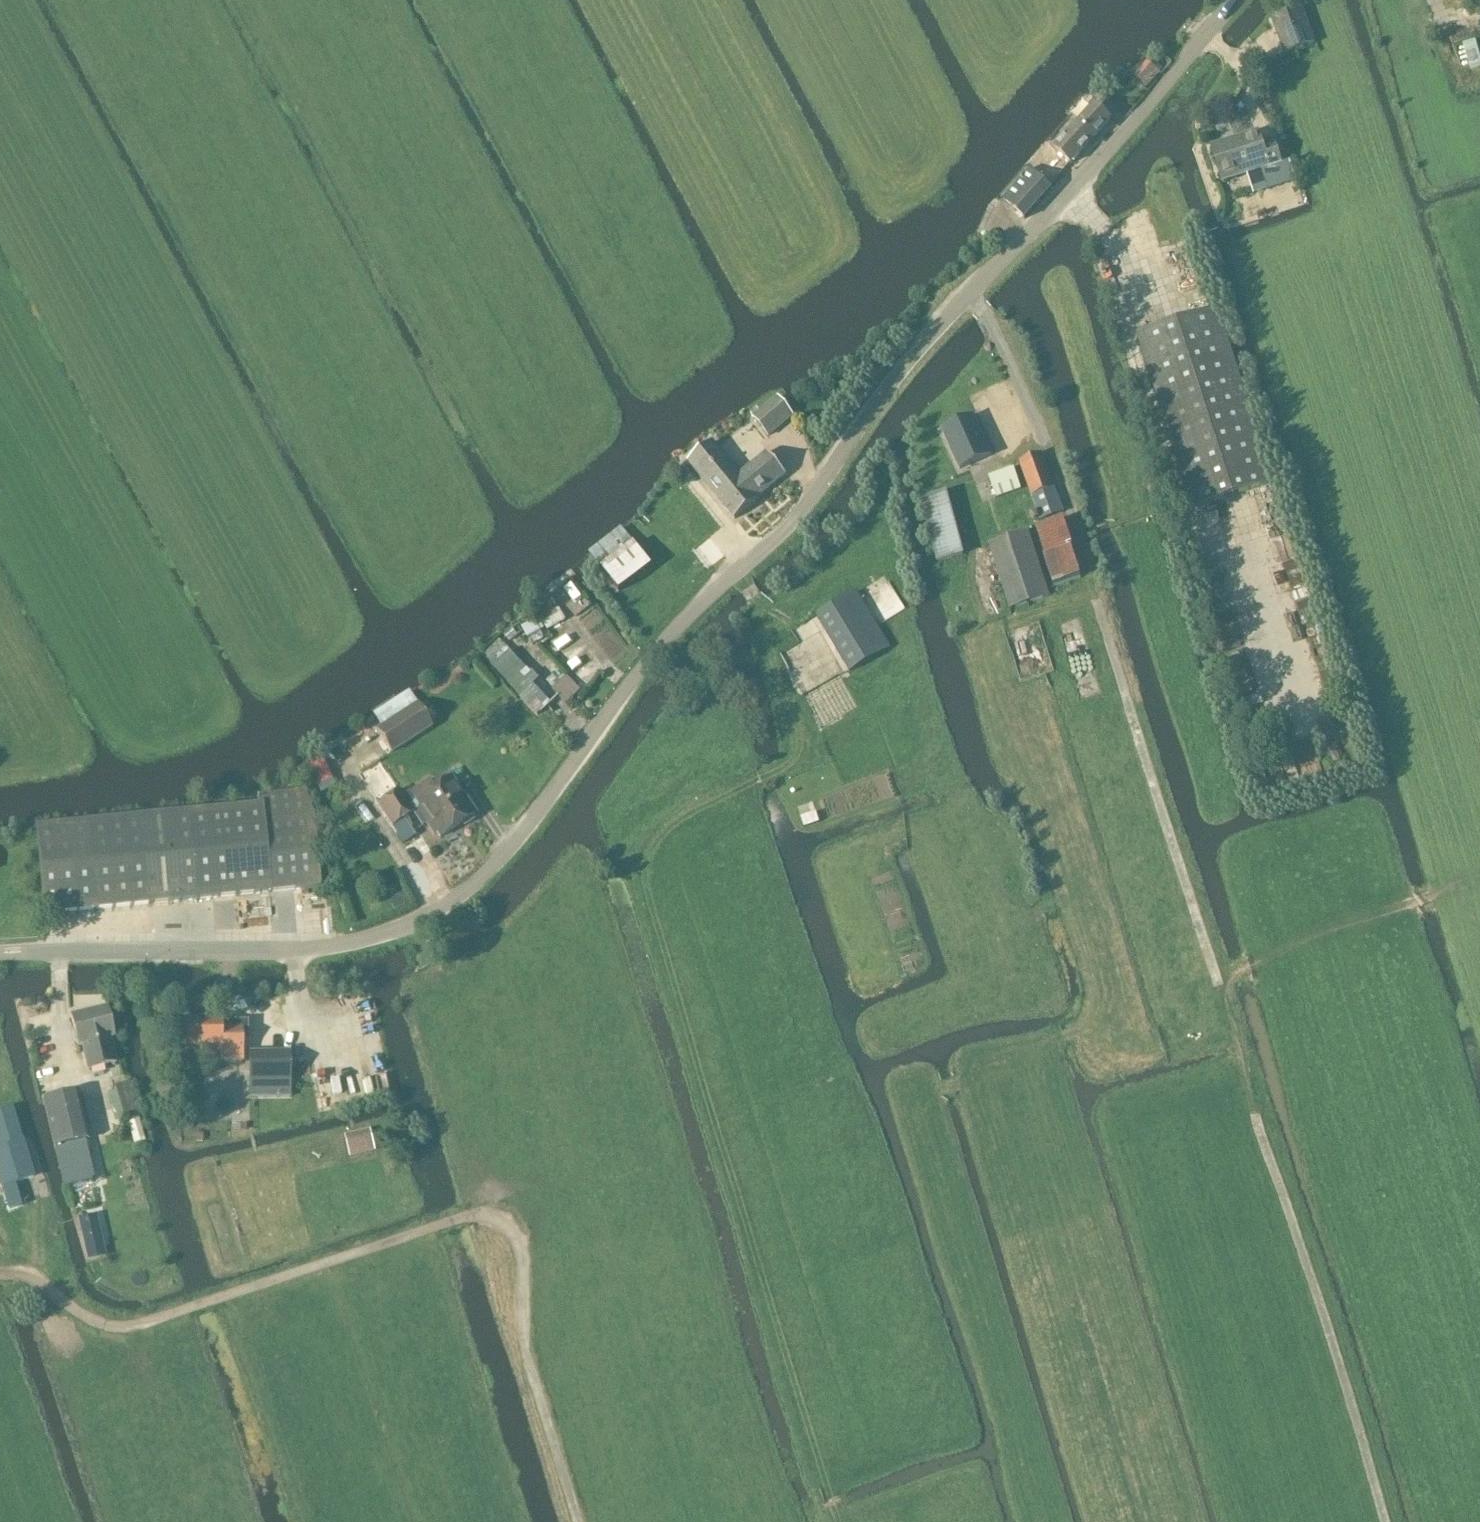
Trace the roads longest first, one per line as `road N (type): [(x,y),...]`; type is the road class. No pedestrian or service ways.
road 1 (unclassified): [(0,954),(318,949),(414,923),(462,895),(513,843),(637,674),(813,497),(898,375),(1239,0)]
road 2 (track): [(1381,1521),(1047,450)]
road 3 (track): [(575,1521),(524,1352),(518,1240),(505,1222),(461,1217),(129,1329),(100,1327),(31,1278),(0,1272)]

